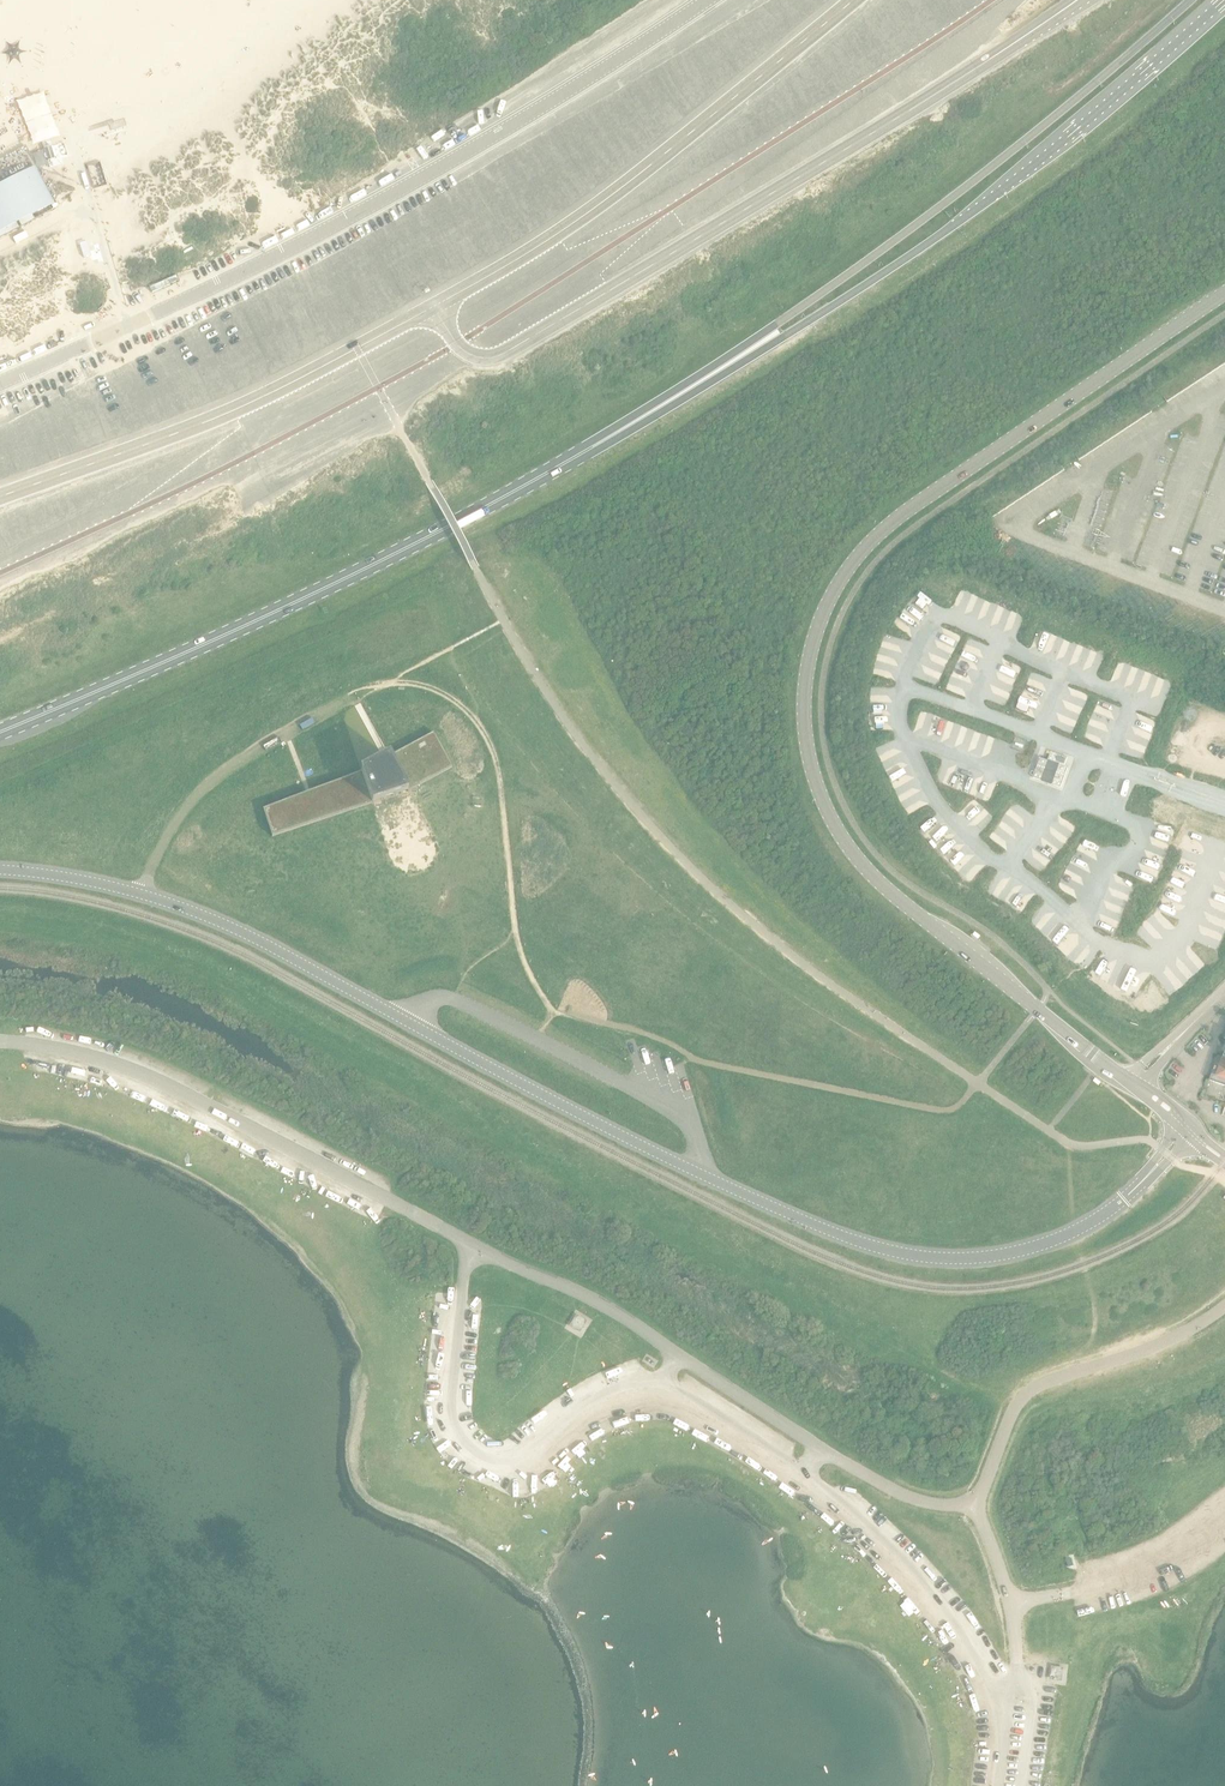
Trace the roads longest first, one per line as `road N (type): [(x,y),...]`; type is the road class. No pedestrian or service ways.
road 1 (tertiary): [(0,870),(111,886),(225,924),(637,1144),(876,1249),(957,1262),(1059,1238),(1125,1196),(1186,1127)]
road 2 (tertiary): [(1128,1082),(861,864),(823,804),(803,701),(824,608),(864,547),(1224,292)]
road 3 (primary): [(0,728),(418,542),(747,352)]
road 4 (unclassified): [(0,381),(193,295),(433,171),(703,0)]
road 5 (unclassified): [(457,344),(476,356),(509,350),(1074,0)]
road 6 (primary): [(747,352),(822,312),(1004,188),(1209,11)]
road 7 (primary): [(1187,0),(943,203),(747,352)]
road 8 (unclassified): [(433,307),(616,193),(850,0)]
road 9 (unclassified): [(0,495),(225,413),(433,307)]

